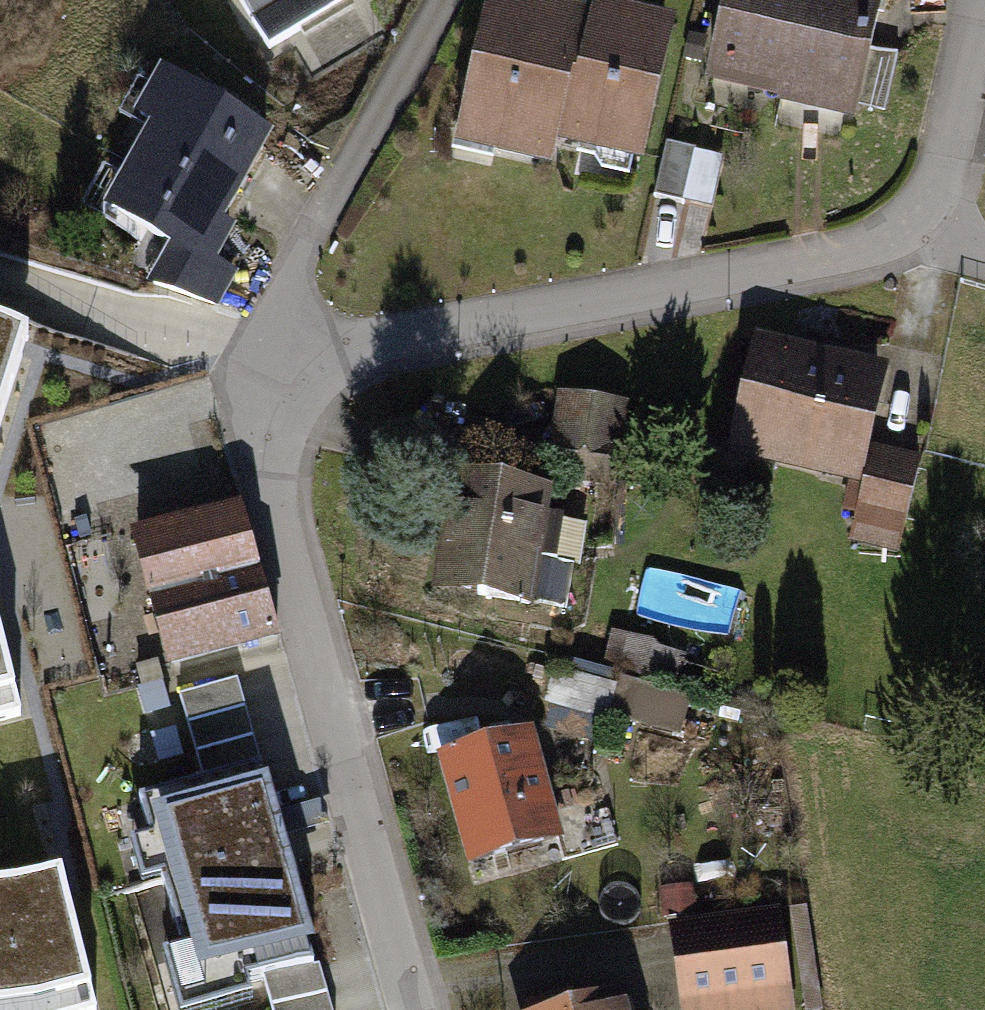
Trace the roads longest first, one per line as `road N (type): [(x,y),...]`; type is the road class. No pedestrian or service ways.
road 1 (residential): [(984,36),(938,231),(862,261),(365,352),(273,394),(276,479),(420,1009)]

